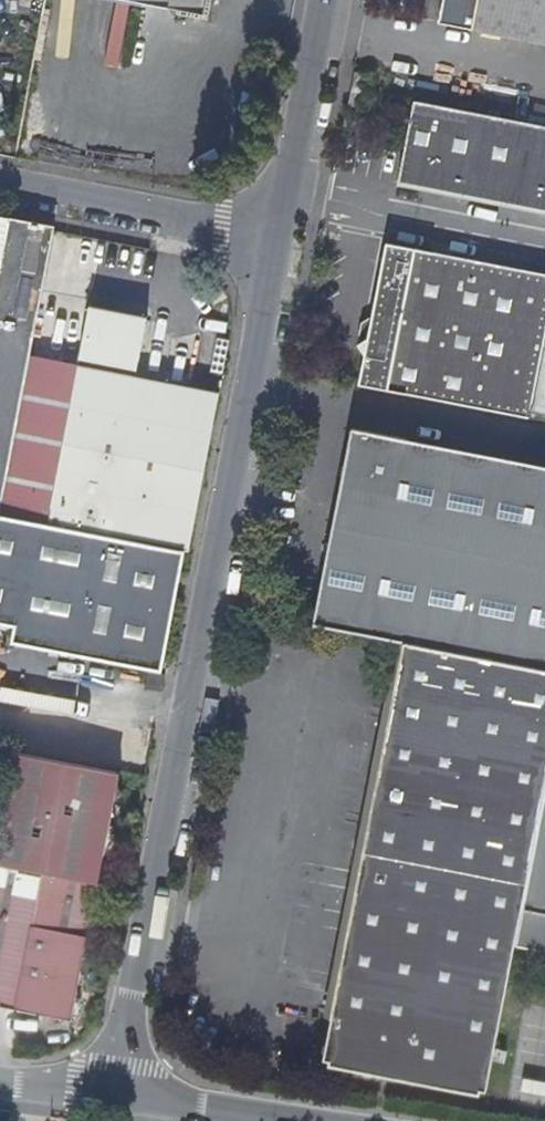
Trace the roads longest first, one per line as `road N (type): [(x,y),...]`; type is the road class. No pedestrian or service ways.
road 1 (unclassified): [(116,1098),(282,233)]
road 2 (unclassified): [(282,233),(0,178)]
road 3 (unclassified): [(282,233),(326,0)]
road 4 (unclassified): [(116,1098),(273,1120)]

